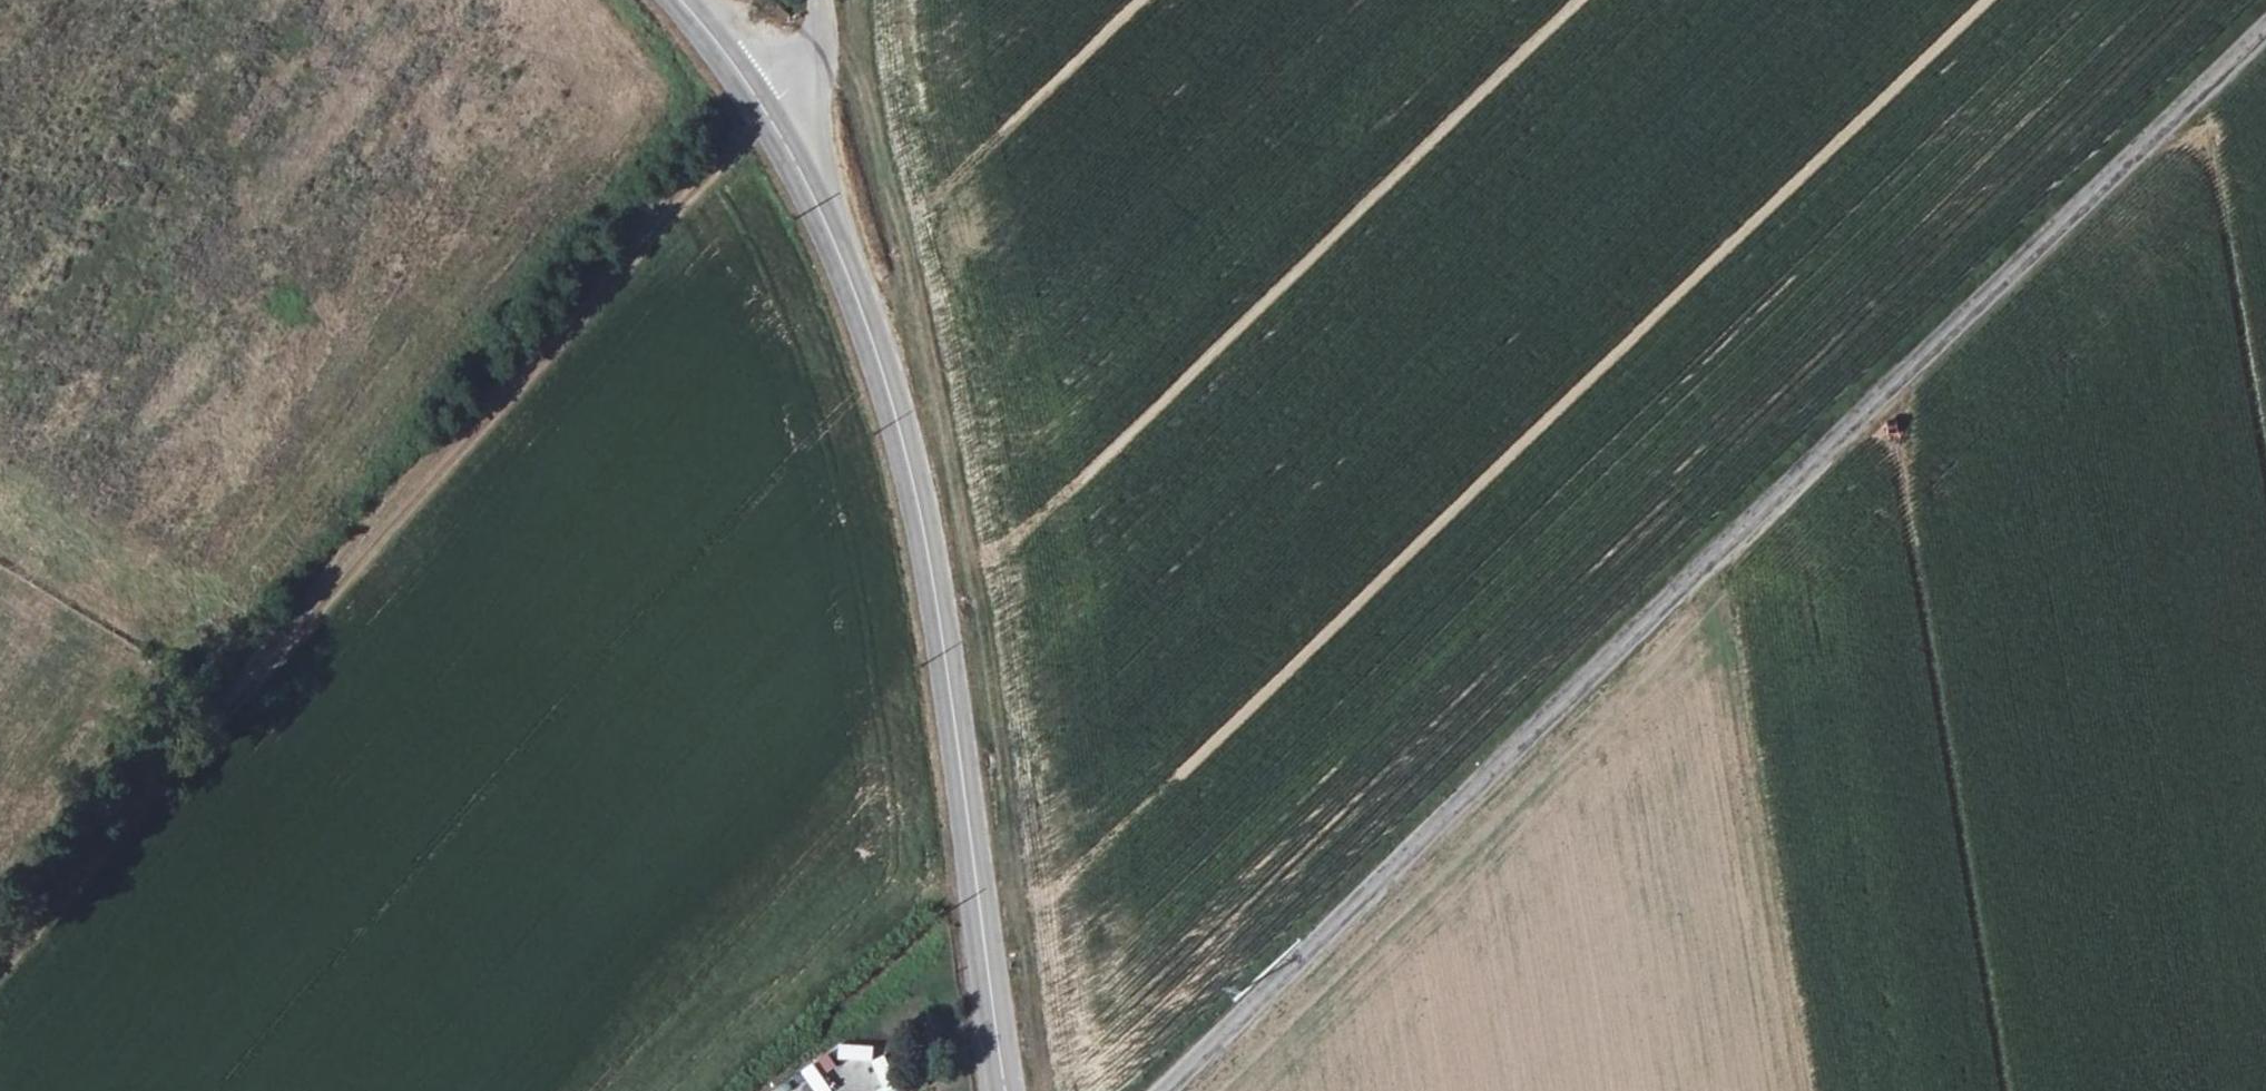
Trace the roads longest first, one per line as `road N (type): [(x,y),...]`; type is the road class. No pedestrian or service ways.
road 1 (unclassified): [(1165,1090),(2265,31)]
road 2 (track): [(0,967),(767,111)]
road 3 (tertiary): [(767,111),(820,207),(889,377),(940,613),(1008,1090)]
road 4 (tertiary): [(678,0),(767,111)]
road 5 (unclassified): [(818,0),(808,78),(767,111)]

